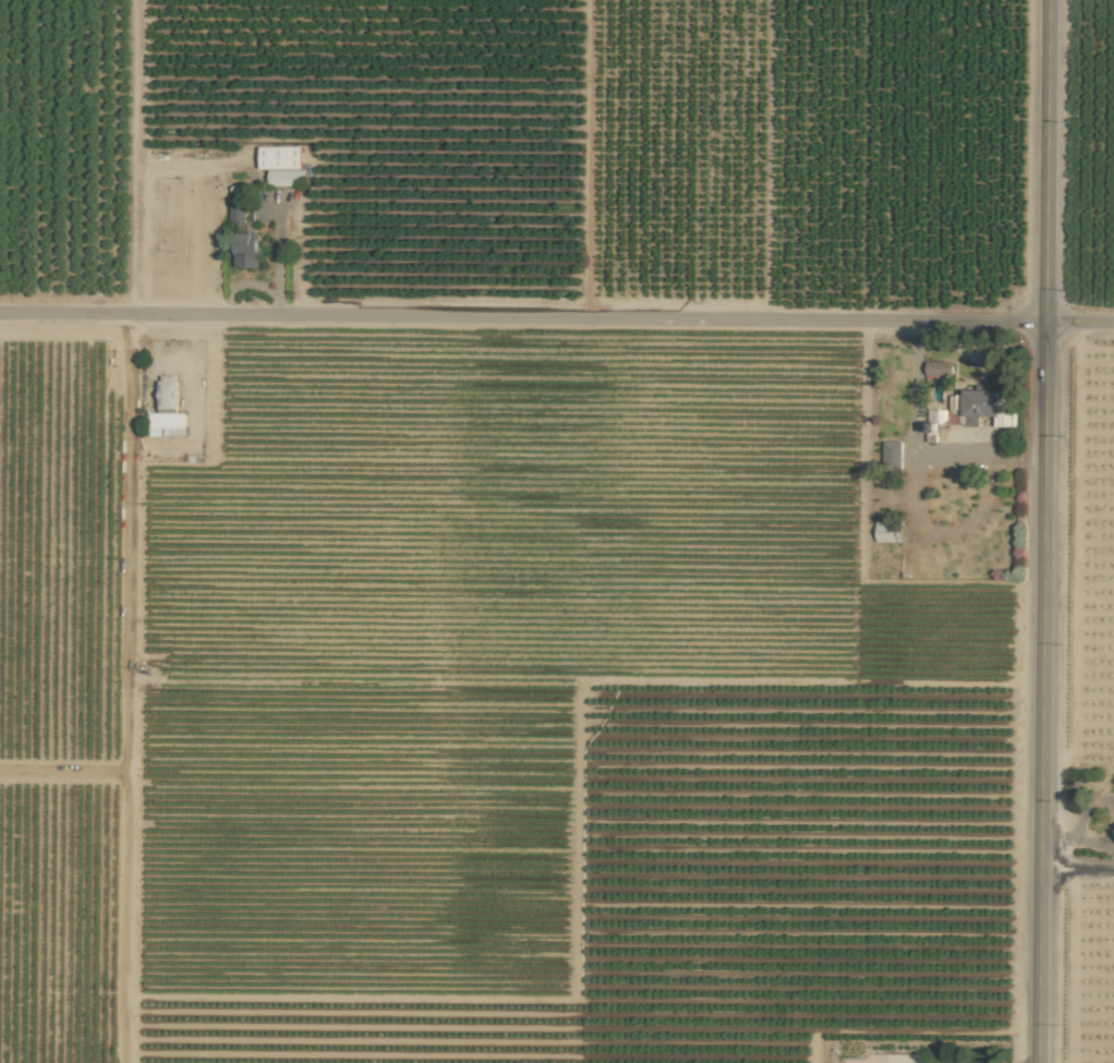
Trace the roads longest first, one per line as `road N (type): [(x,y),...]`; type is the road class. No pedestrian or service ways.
road 1 (residential): [(0,310),(1113,322)]
road 2 (secondary): [(1047,0),(1038,1062)]

